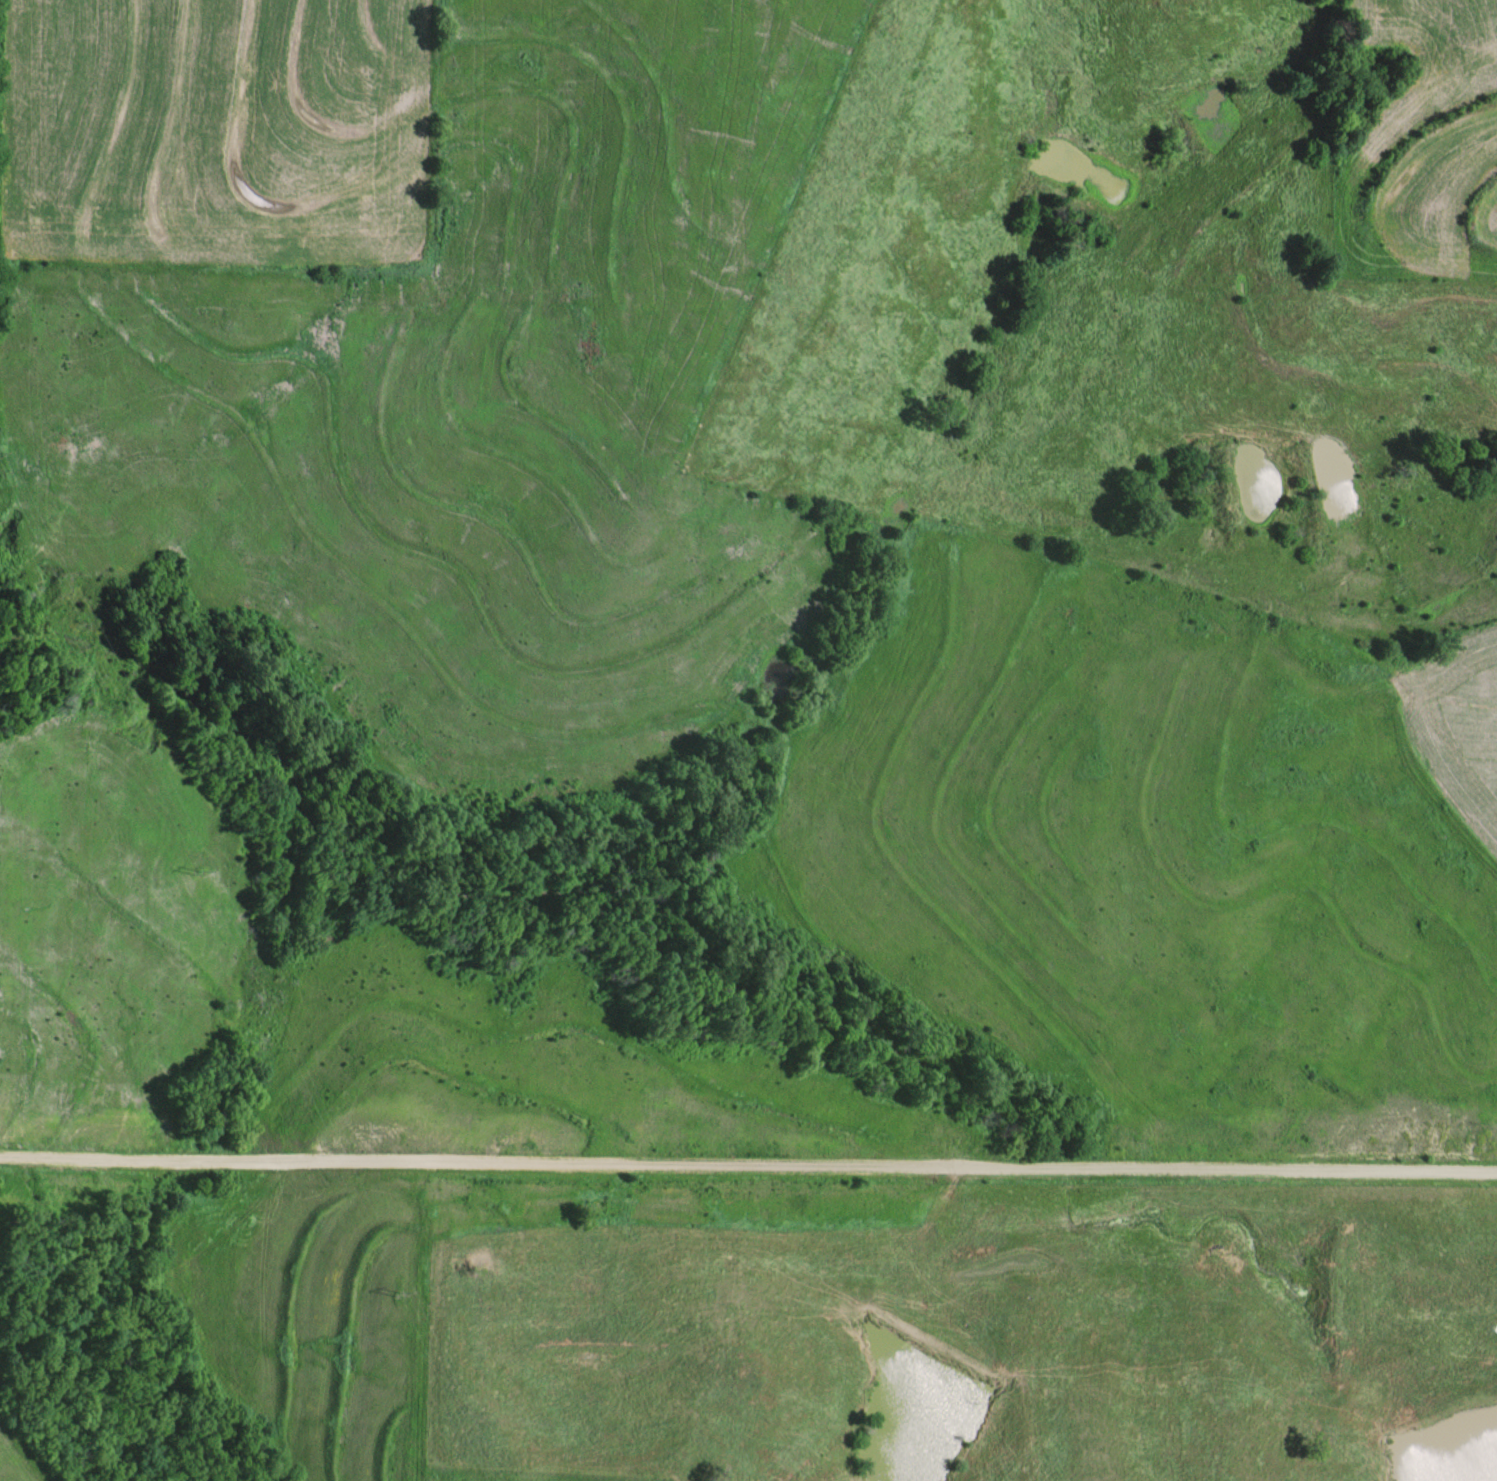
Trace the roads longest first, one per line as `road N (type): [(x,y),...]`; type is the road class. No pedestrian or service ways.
road 1 (residential): [(0,1156),(1496,1174)]

